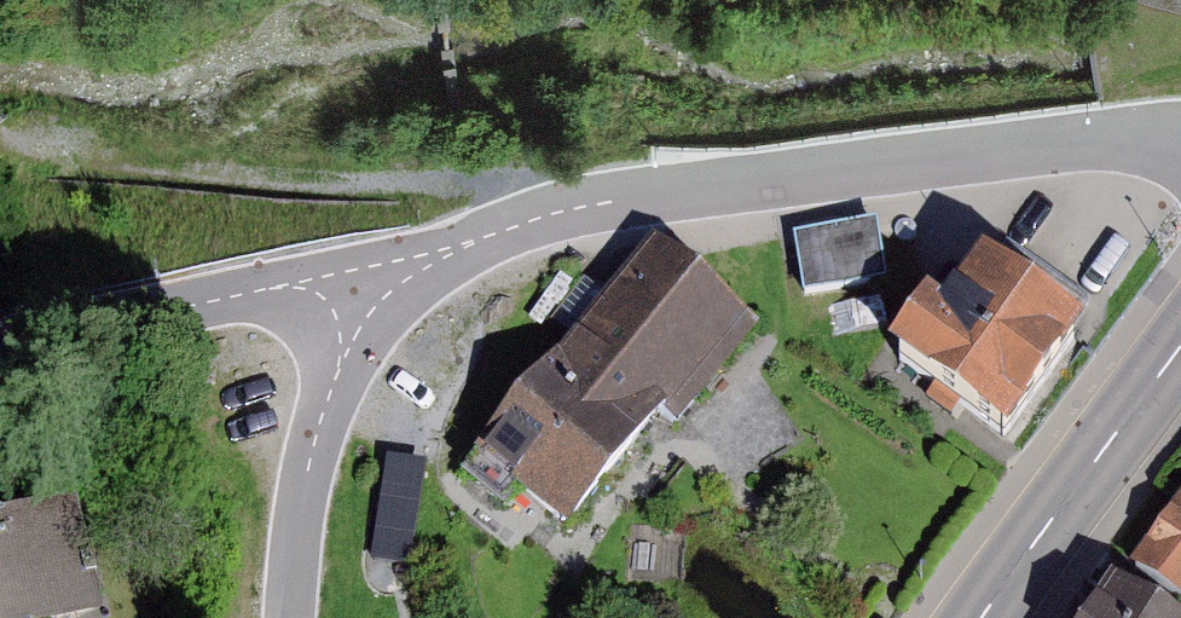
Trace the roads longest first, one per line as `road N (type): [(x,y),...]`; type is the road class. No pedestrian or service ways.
road 1 (residential): [(1180,143),(1135,134),(567,208),(363,269)]
road 2 (residential): [(363,269),(0,343)]
road 3 (residential): [(291,617),(305,499),(363,269)]
road 4 (secondary): [(1180,343),(979,617)]

